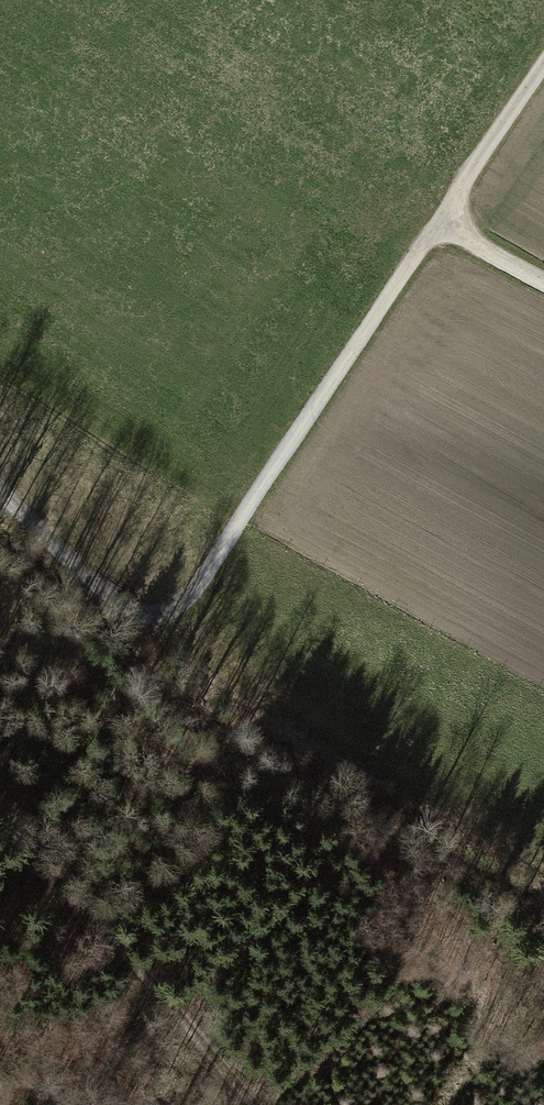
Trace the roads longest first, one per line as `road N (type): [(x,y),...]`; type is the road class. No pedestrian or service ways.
road 1 (track): [(441,222),(179,611),(112,604),(0,485)]
road 2 (track): [(245,1104),(0,783)]
road 3 (track): [(441,222),(543,65)]

